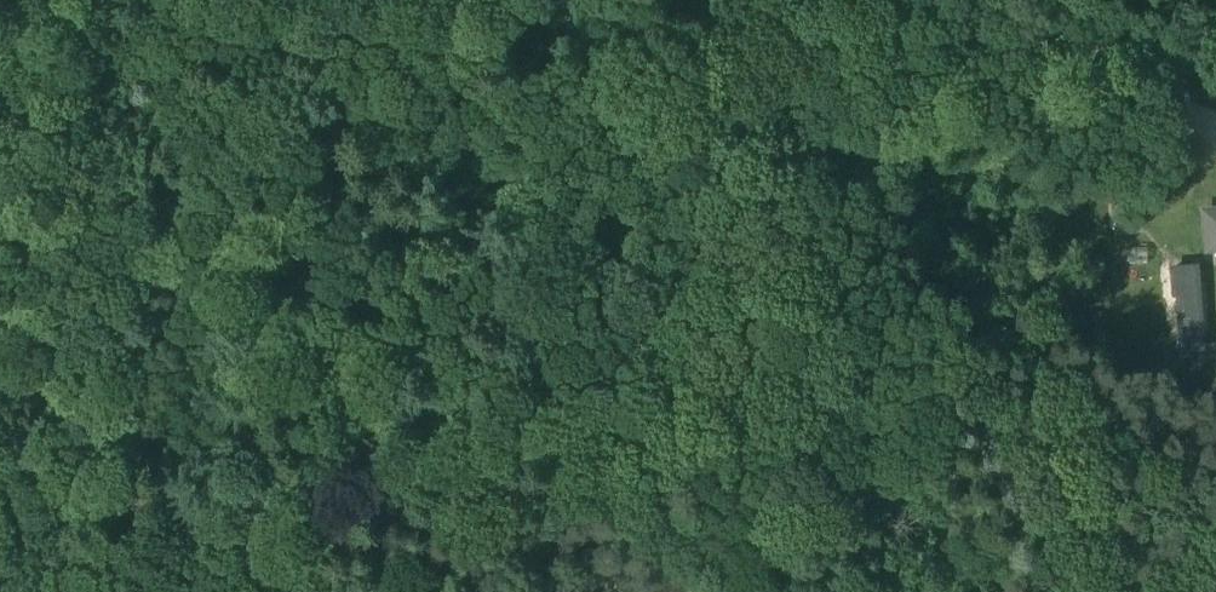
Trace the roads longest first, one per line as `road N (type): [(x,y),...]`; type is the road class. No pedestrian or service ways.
road 1 (track): [(1215,64),(560,23),(407,0)]
road 2 (track): [(560,23),(672,282),(770,540),(773,591)]

